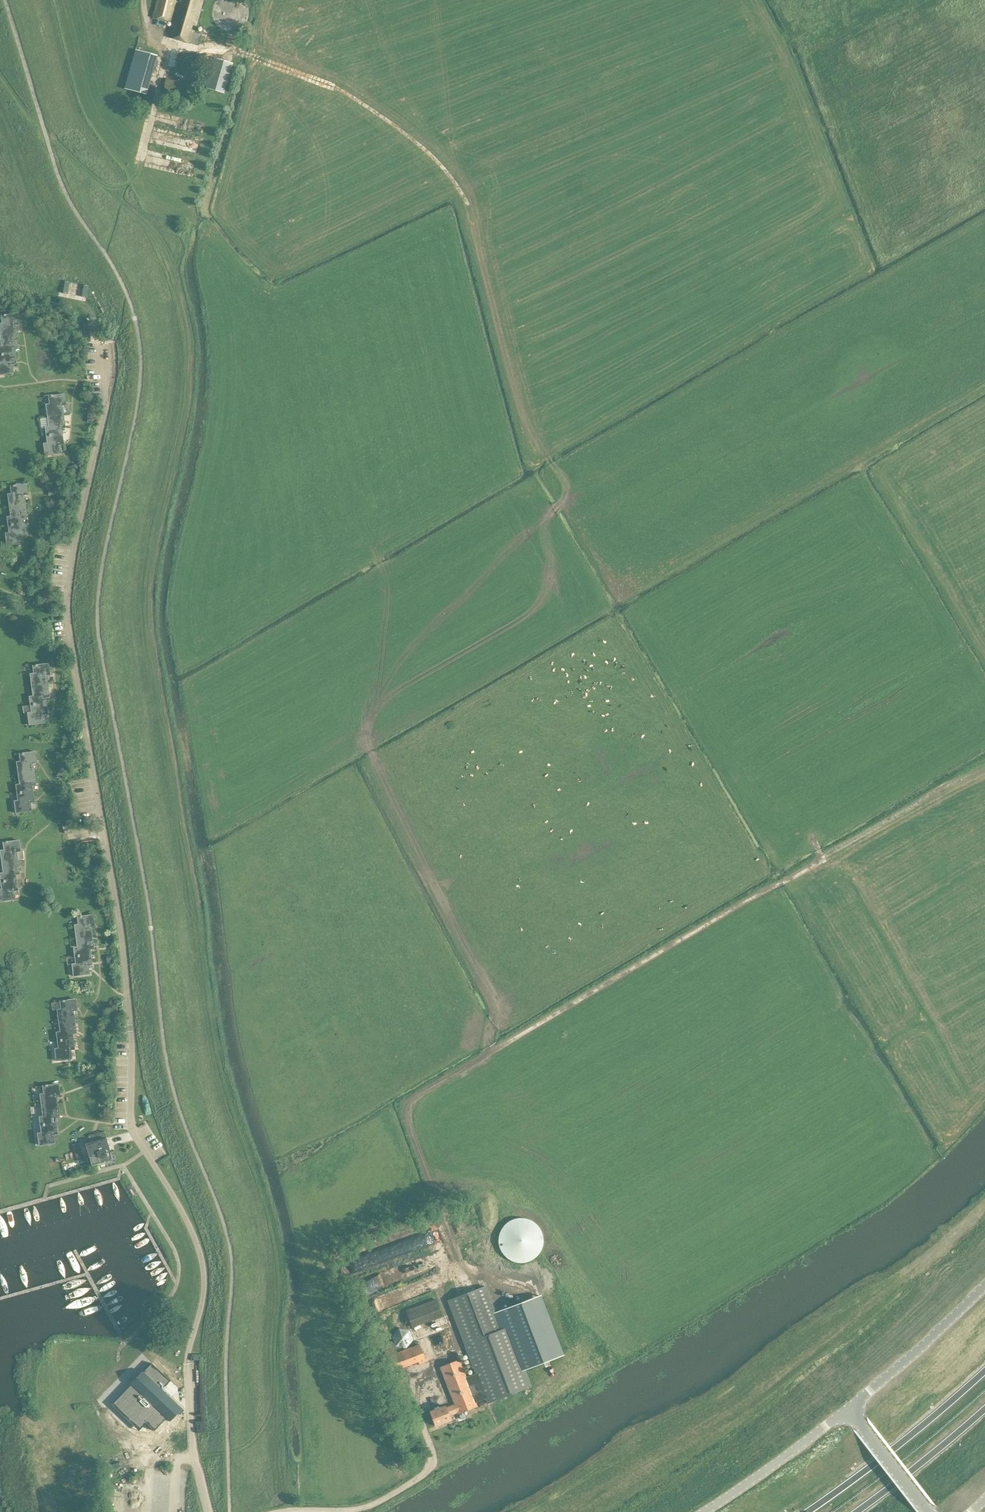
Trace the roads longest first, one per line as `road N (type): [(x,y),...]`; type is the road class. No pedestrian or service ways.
road 1 (residential): [(187,1364),(201,1262),(180,1208),(131,1129),(124,956),(67,613),(107,392),(100,344)]
road 2 (trunk): [(984,1370),(806,1511)]
road 3 (unclassified): [(984,1286),(849,1408)]
road 4 (unclassified): [(849,1408),(701,1511)]
road 5 (trunk): [(855,1511),(984,1407)]
road 6 (unclassified): [(208,1511),(192,1444),(187,1364)]
road 7 (unclassified): [(849,1408),(929,1511)]

